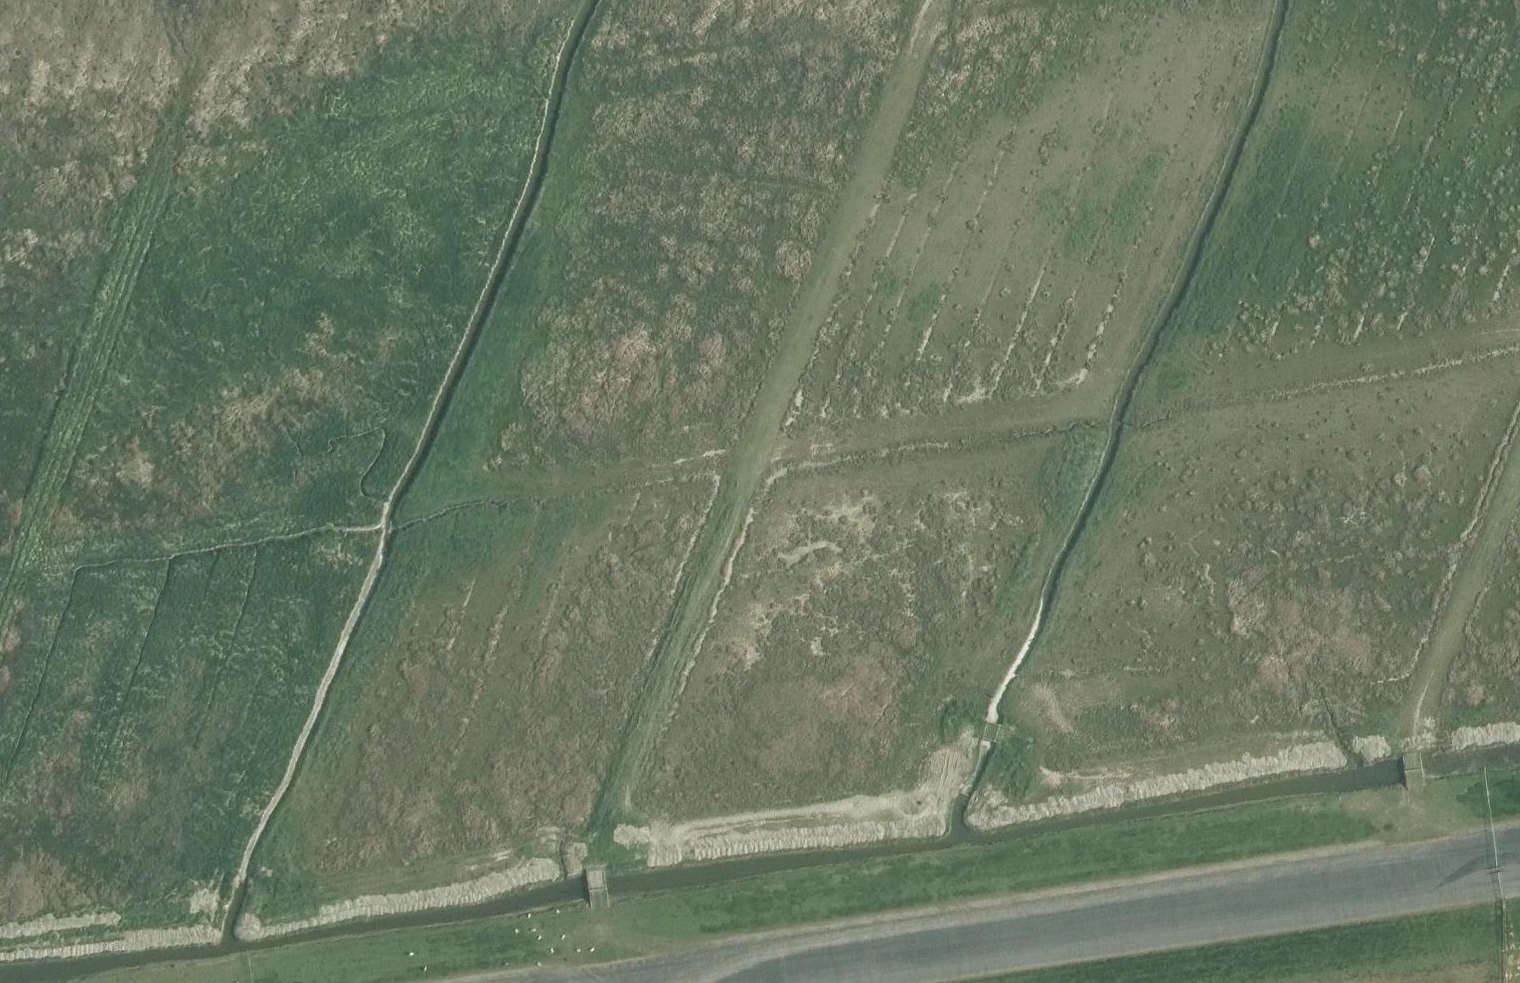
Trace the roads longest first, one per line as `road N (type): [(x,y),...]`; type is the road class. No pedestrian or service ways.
road 1 (track): [(867,982),(1519,881)]

